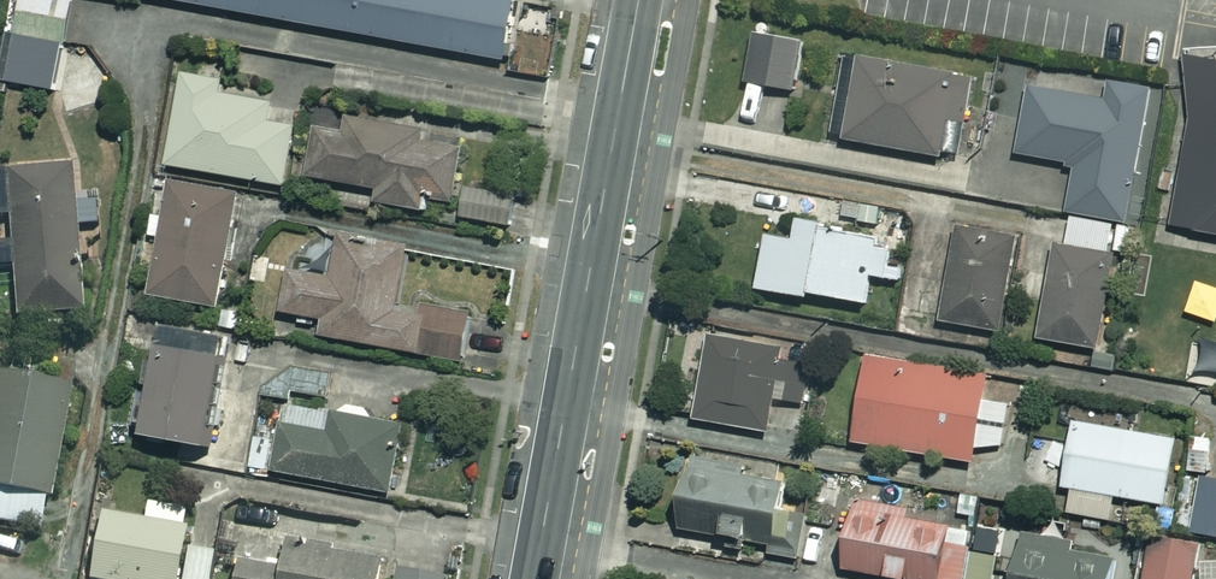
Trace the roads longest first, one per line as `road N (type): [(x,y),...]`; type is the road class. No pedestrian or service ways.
road 1 (residential): [(533,578),(638,0)]

